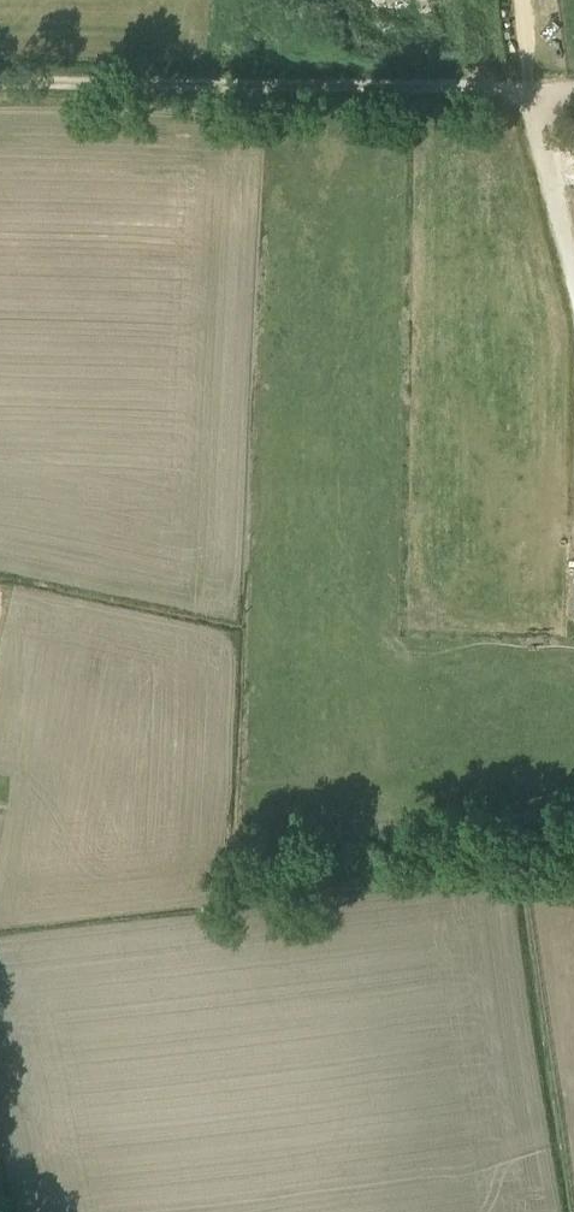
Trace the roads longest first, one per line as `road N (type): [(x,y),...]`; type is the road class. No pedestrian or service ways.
road 1 (track): [(573,89),(0,79)]

